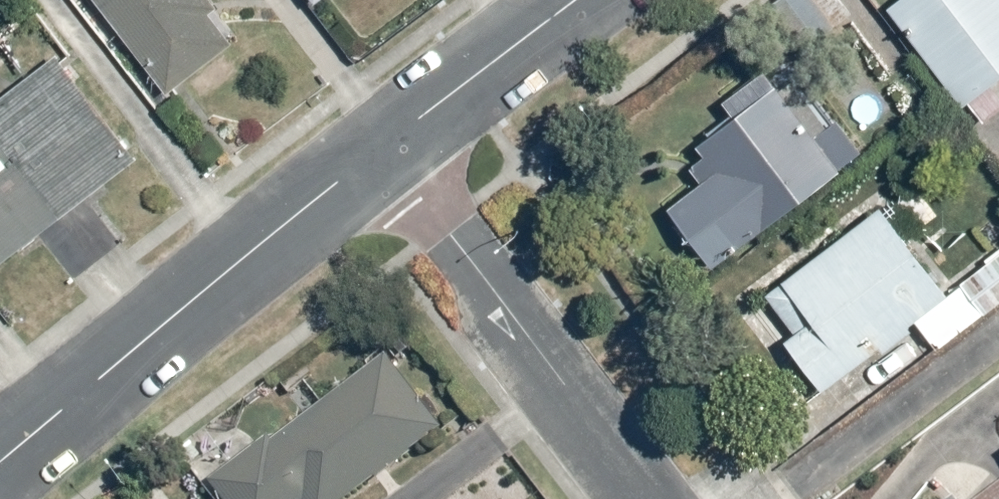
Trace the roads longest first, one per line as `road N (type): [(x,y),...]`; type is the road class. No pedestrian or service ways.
road 1 (residential): [(384,147),(0,460)]
road 2 (residential): [(384,147),(640,498)]
road 3 (residential): [(580,0),(384,147)]

